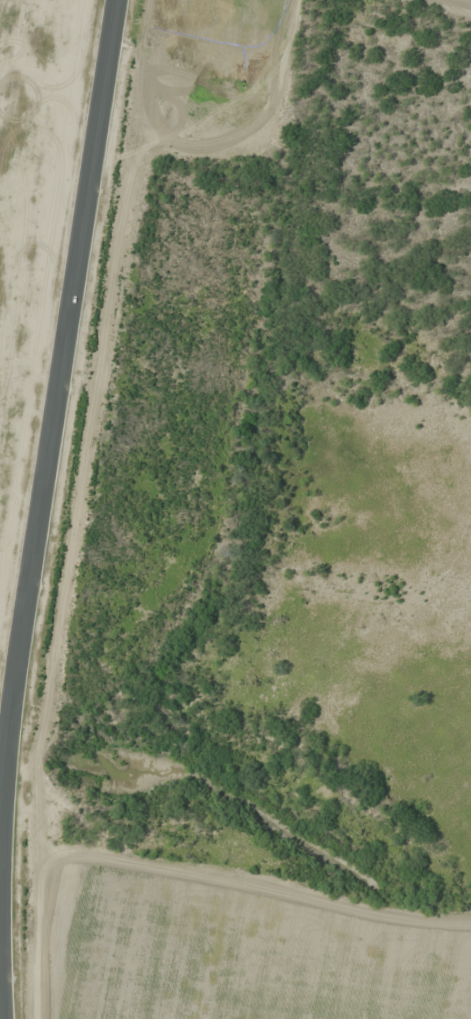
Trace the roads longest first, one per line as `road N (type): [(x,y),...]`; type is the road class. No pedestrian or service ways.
road 1 (trunk): [(2,1018),(6,752),(115,0)]

